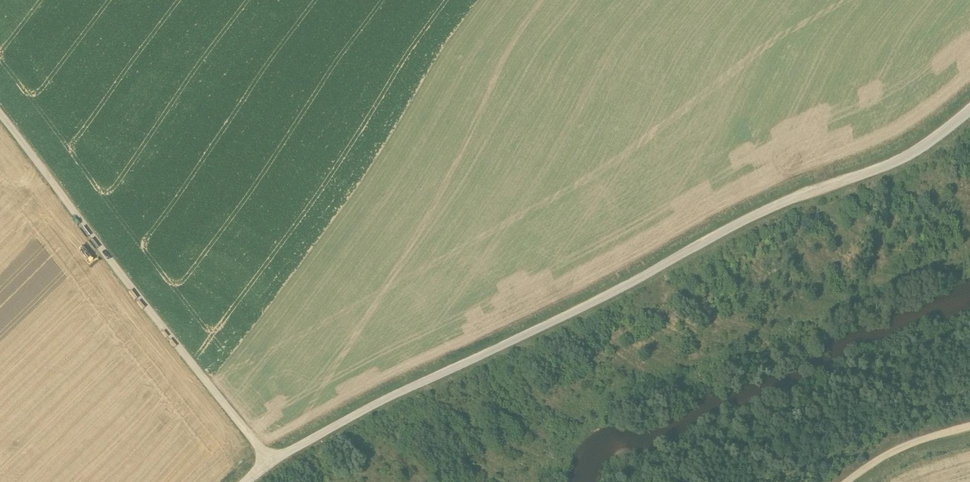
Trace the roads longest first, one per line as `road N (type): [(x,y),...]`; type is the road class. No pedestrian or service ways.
road 1 (track): [(273,477),(709,248),(969,150)]
road 2 (track): [(273,477),(0,141)]
road 3 (track): [(969,421),(908,440),(841,481)]

